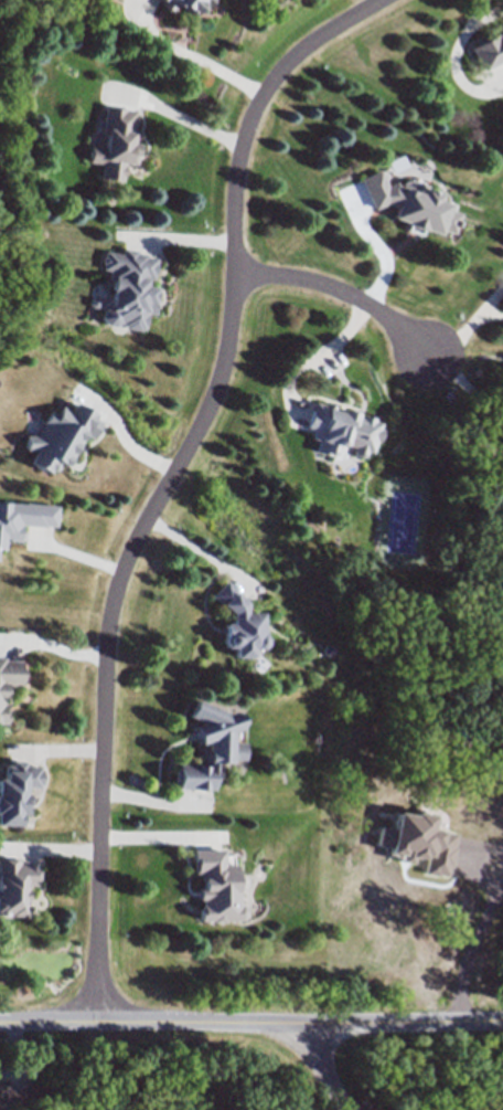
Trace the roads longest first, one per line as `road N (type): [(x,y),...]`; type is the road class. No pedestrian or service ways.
road 1 (residential): [(96,1023),(111,607),(136,541),(225,367),(236,183),(253,116),(301,52),(380,0)]
road 2 (tertiary): [(319,1024),(0,1023)]
road 3 (residential): [(235,274),(336,290),(390,320),(427,355)]
road 4 (tertiary): [(502,1021),(319,1024)]

